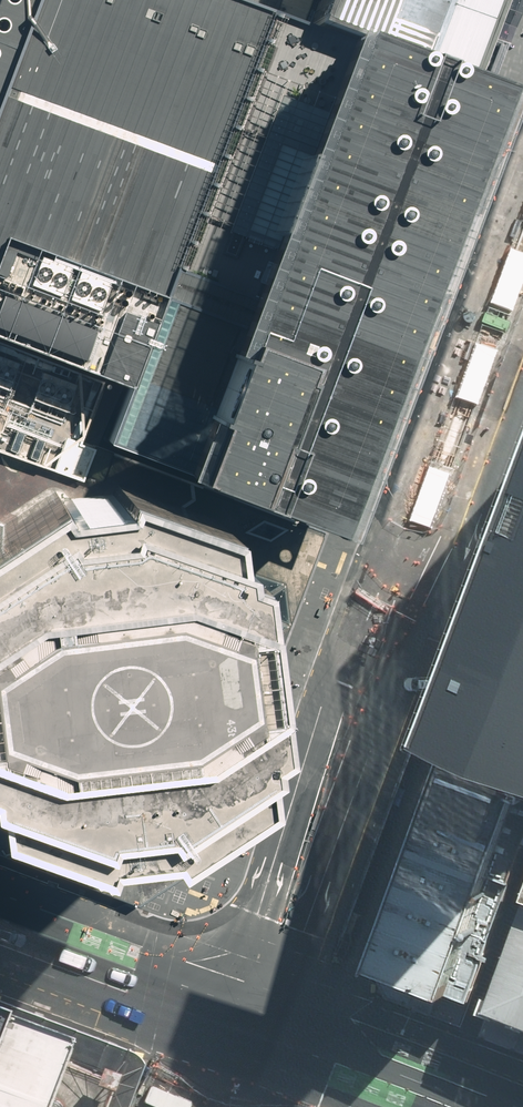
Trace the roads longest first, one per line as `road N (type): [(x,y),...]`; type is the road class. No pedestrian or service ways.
road 1 (tertiary): [(245,1019),(250,906),(522,147)]
road 2 (tertiary): [(522,367),(315,930),(245,1019)]
road 3 (secondary): [(245,1019),(0,928)]
road 4 (secondary): [(245,1019),(478,1106)]

